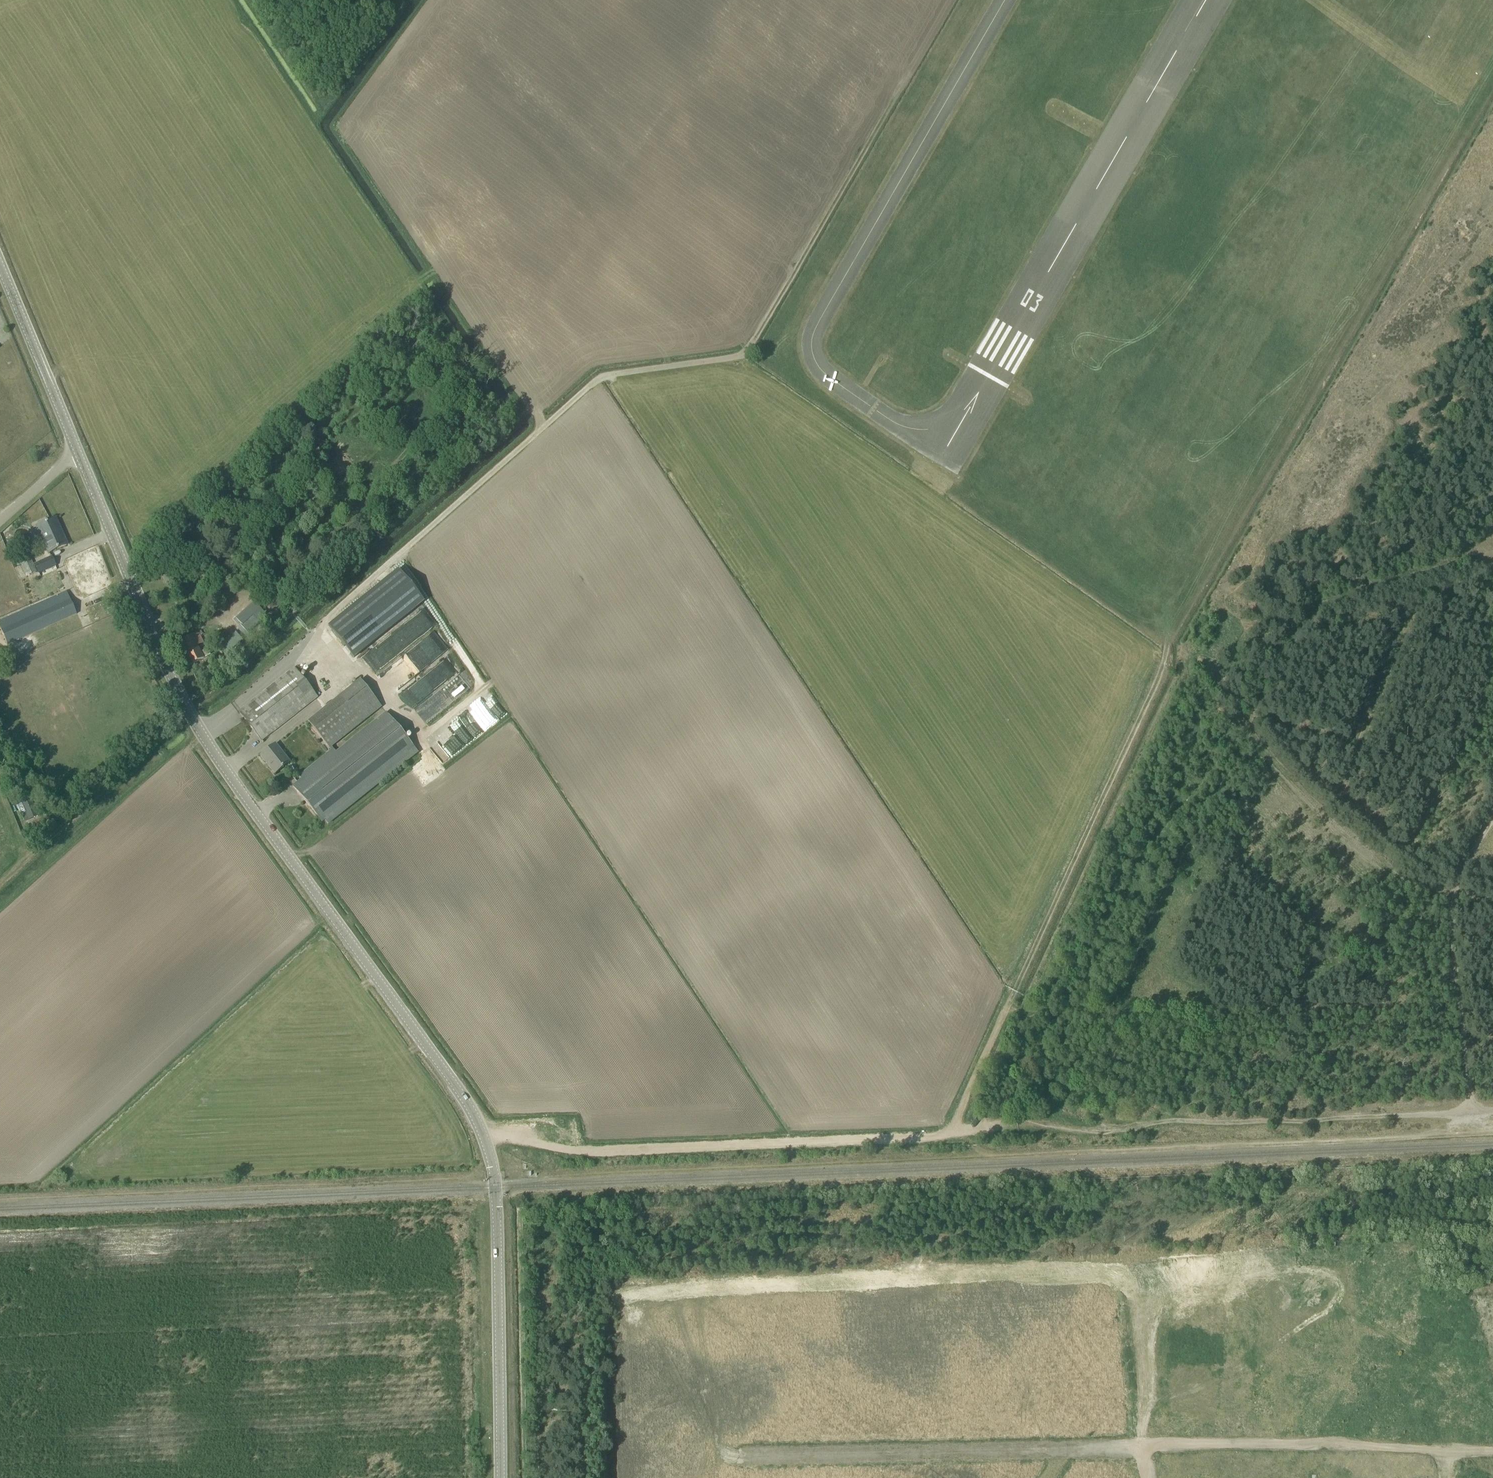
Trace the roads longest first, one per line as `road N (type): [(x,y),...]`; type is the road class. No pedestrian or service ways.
road 1 (track): [(481,1126),(566,1152),(926,1139),(956,1128),(1093,1132),(1473,1114),(1453,917),(1461,872),(1492,812)]
road 2 (tertiary): [(500,1477),(495,1194),(481,1126),(192,717),(78,450)]
road 3 (tertiary): [(78,450),(0,264)]

